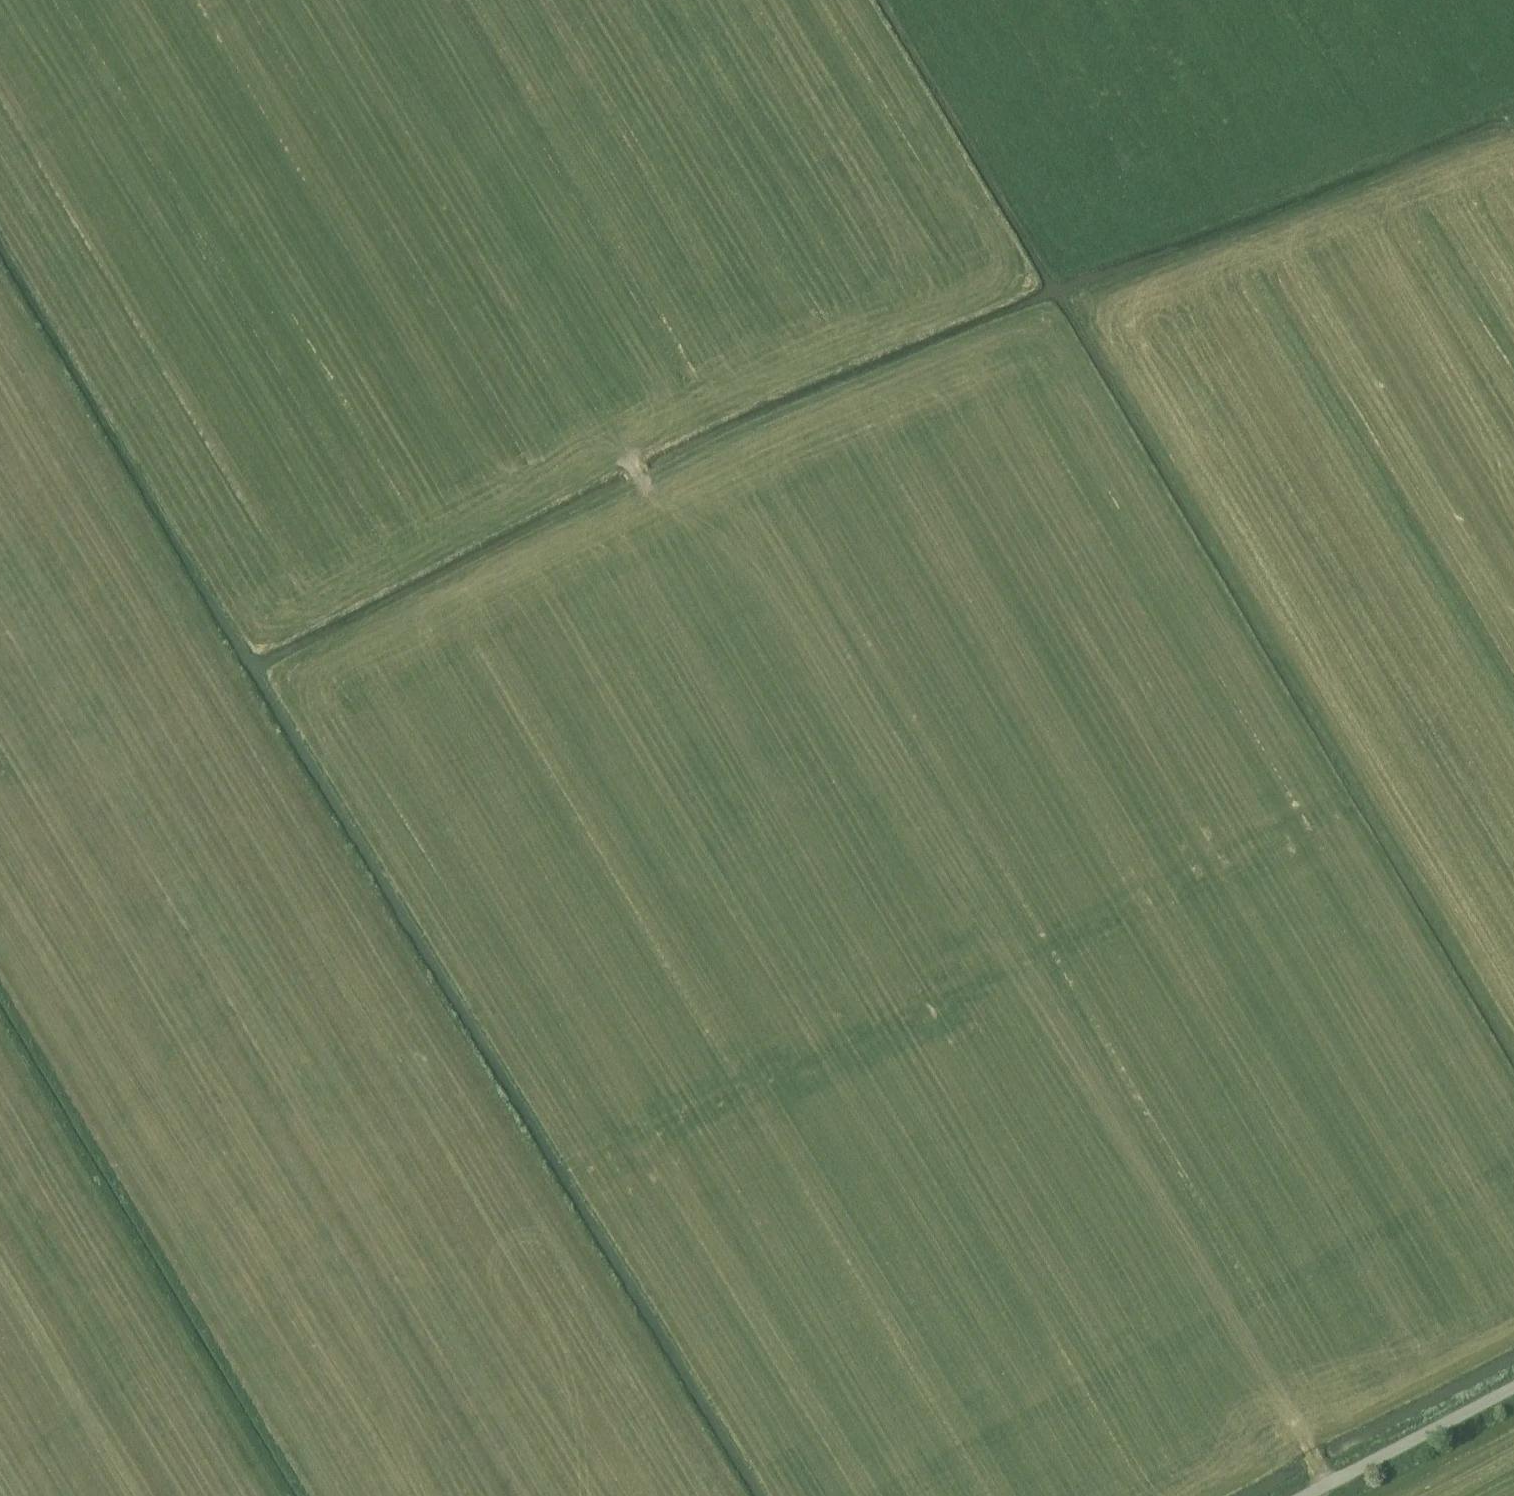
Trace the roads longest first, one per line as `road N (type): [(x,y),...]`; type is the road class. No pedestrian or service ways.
road 1 (unclassified): [(1299,1495),(1513,1384)]

